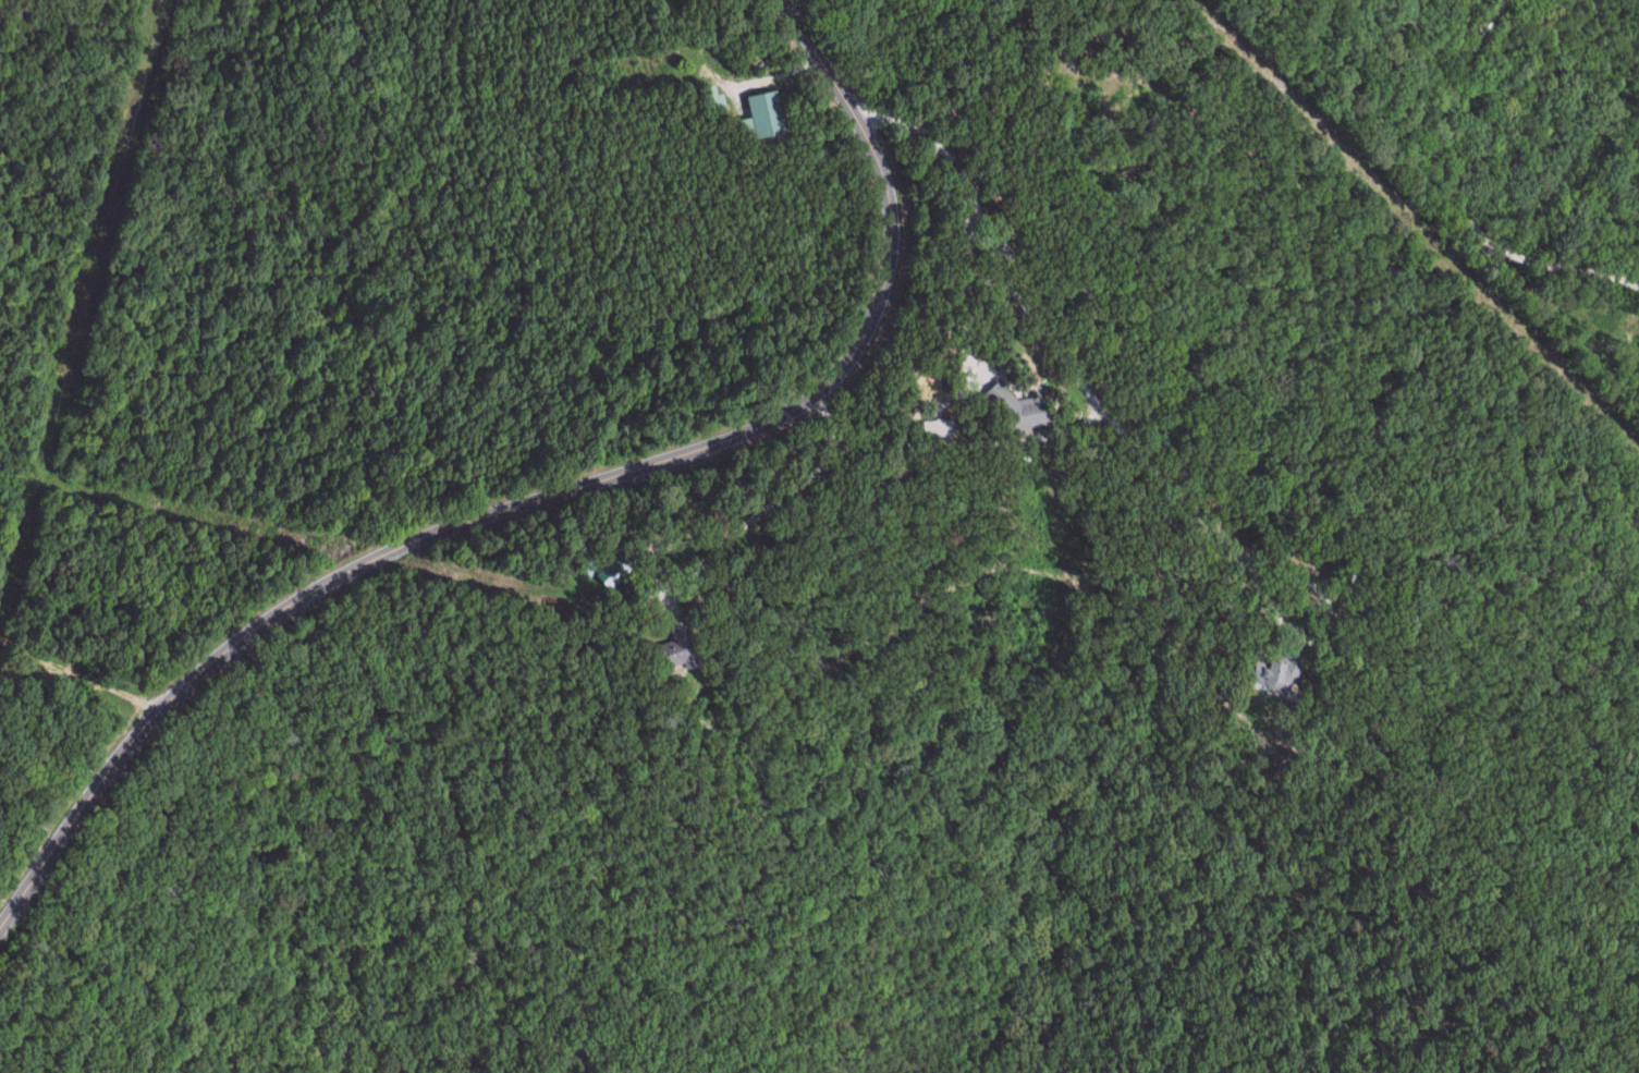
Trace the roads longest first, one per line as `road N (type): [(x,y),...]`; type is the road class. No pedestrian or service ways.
road 1 (tertiary): [(0,938),(118,754),(200,667),(308,592),(492,509),(718,436),(835,370),(878,290),(885,181),(786,0)]
road 2 (residential): [(1494,0),(1452,63),(1447,174),(1461,232),(1517,260),(1599,277),(1638,297)]

